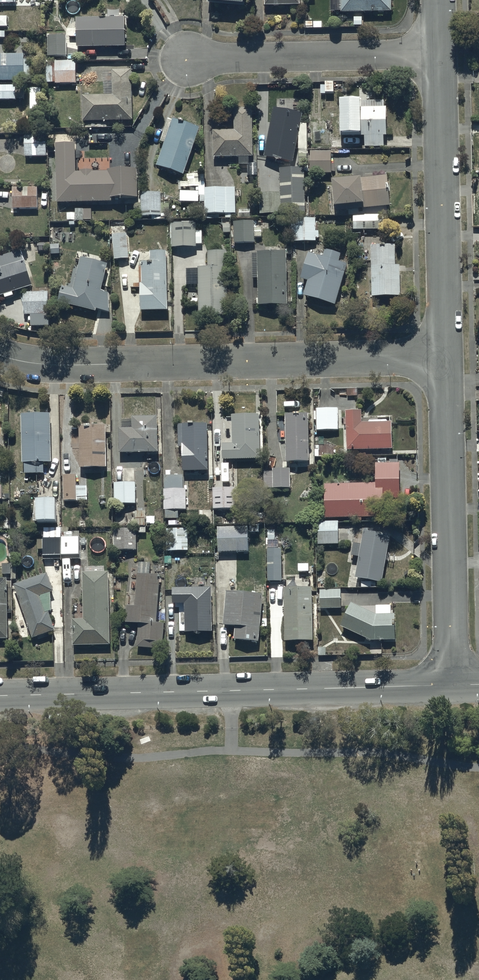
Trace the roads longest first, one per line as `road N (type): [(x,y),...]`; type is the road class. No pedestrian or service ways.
road 1 (tertiary): [(0,696),(455,685)]
road 2 (residential): [(444,356),(56,365),(0,354)]
road 3 (residential): [(455,685),(444,356)]
road 4 (residential): [(444,356),(436,48)]
road 5 (residential): [(436,48),(188,57)]

